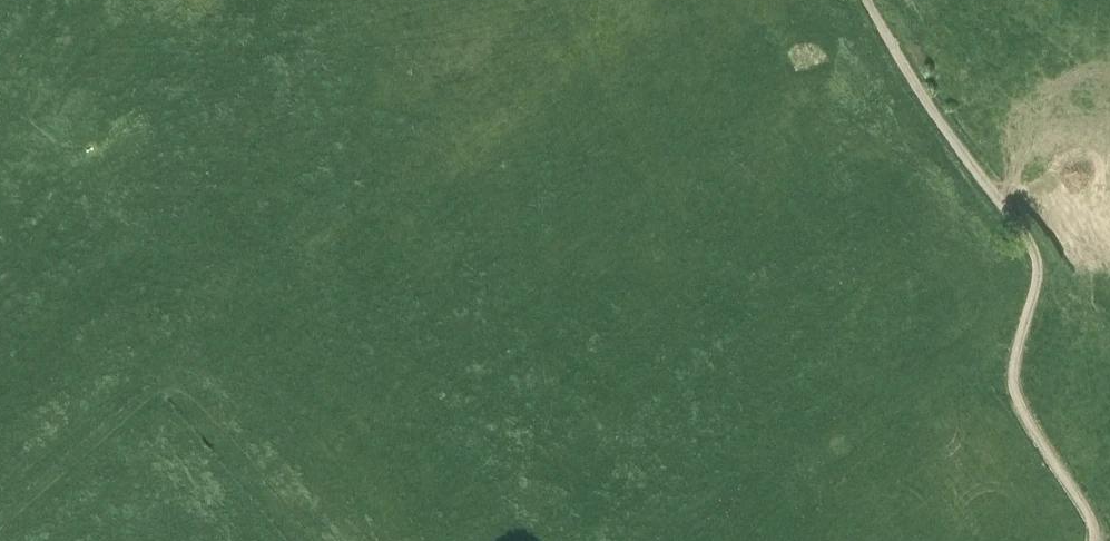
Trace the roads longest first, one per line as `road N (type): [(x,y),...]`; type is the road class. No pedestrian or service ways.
road 1 (track): [(867,0),(1037,261),(1012,375),(1020,404),(1085,508),(1092,540)]

